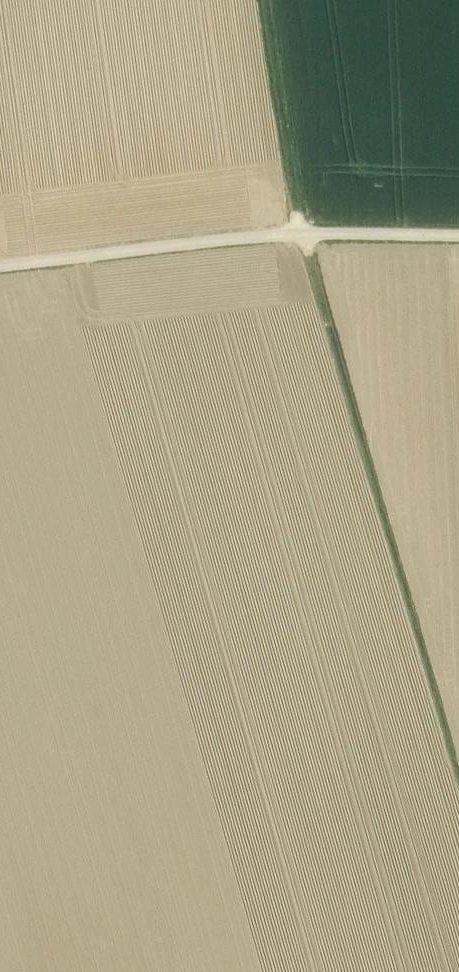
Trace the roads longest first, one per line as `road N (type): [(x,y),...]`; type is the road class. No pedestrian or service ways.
road 1 (track): [(458,739),(301,233)]
road 2 (track): [(458,236),(301,233),(0,268)]
road 3 (track): [(269,0),(301,233)]
road 4 (track): [(203,675),(423,614)]

